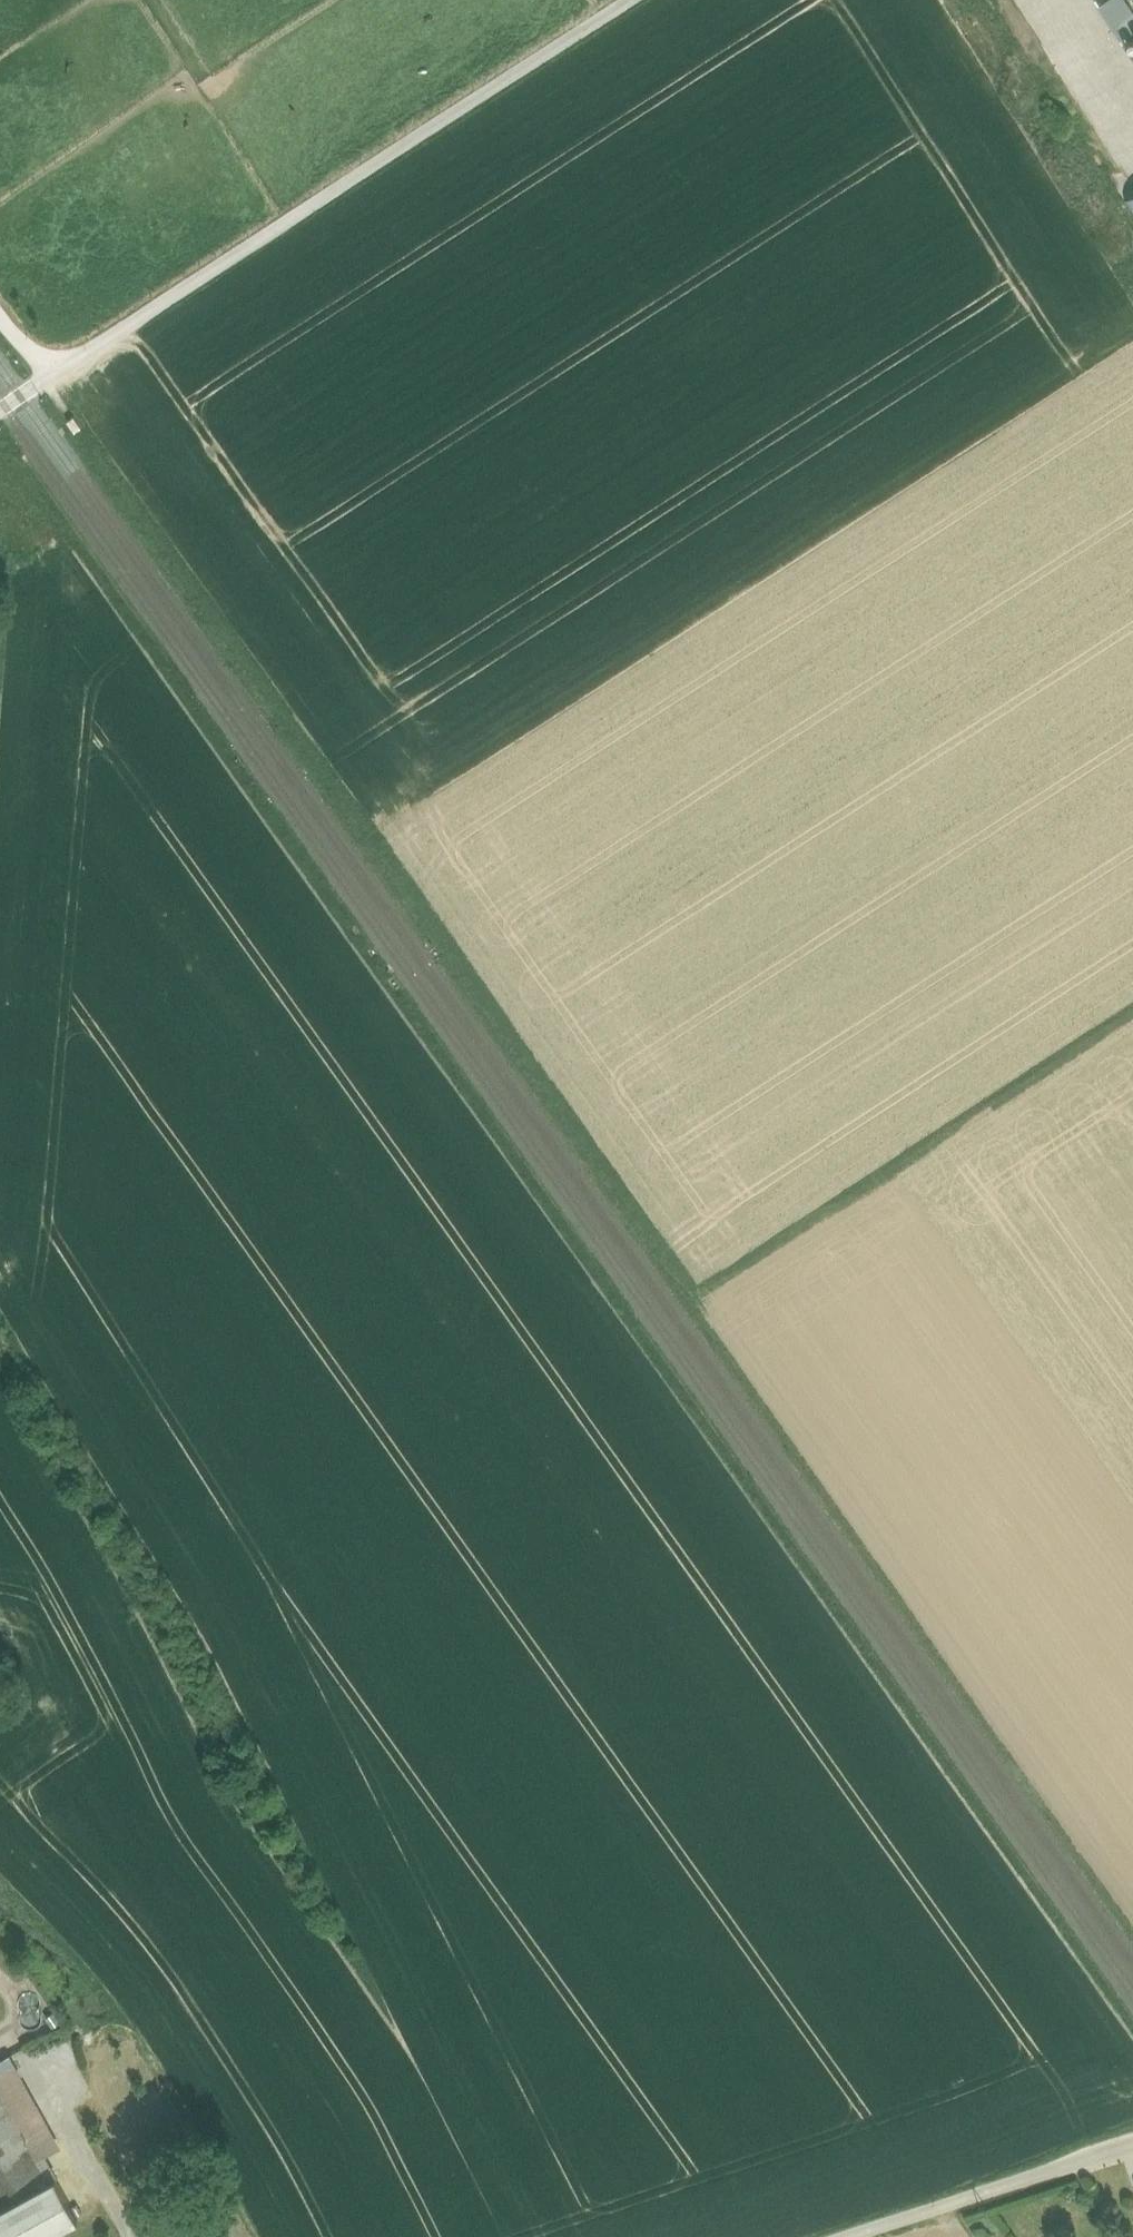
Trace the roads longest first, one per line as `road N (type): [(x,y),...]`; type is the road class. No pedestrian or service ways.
road 1 (track): [(633,0),(52,375)]
road 2 (unclassified): [(1132,2144),(843,2236)]
road 3 (track): [(0,2031),(49,2069),(129,2236)]

